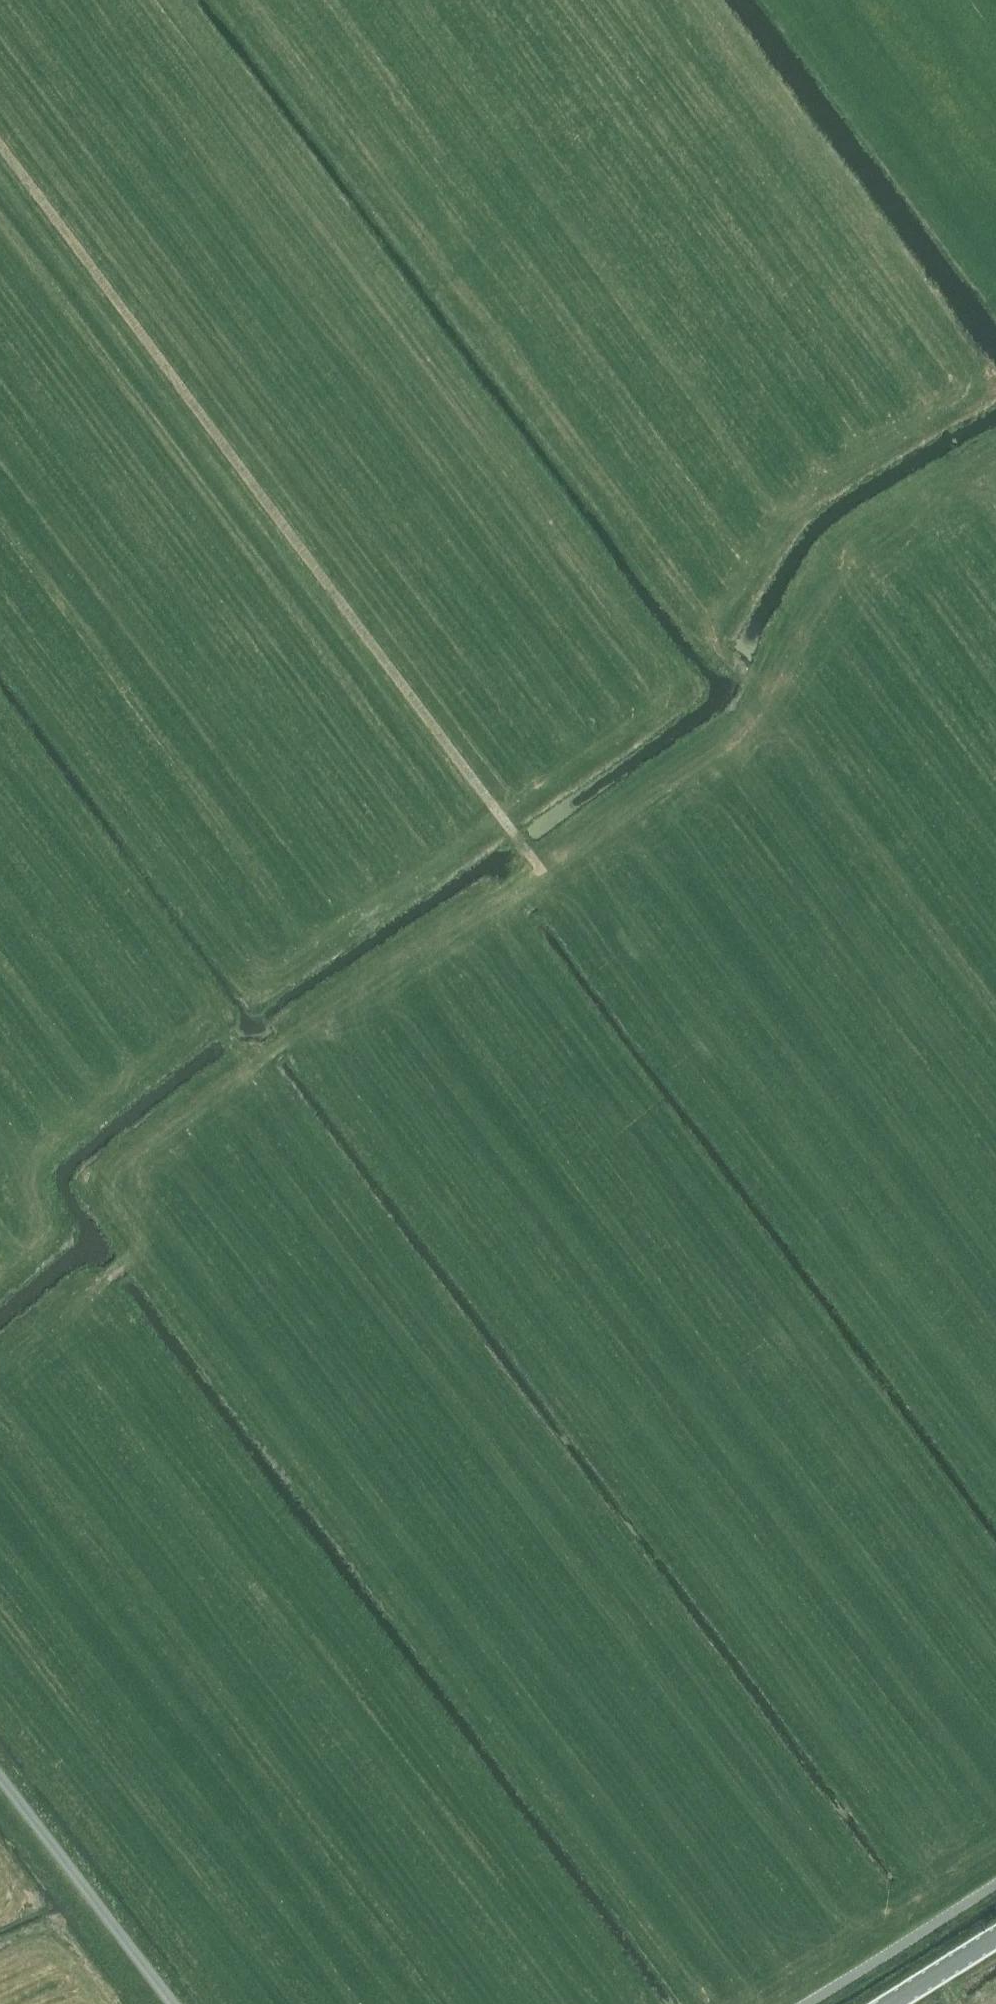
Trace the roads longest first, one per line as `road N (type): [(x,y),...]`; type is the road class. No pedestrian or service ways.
road 1 (unclassified): [(172,2003),(0,1780)]
road 2 (secondary): [(883,2003),(995,1934)]

